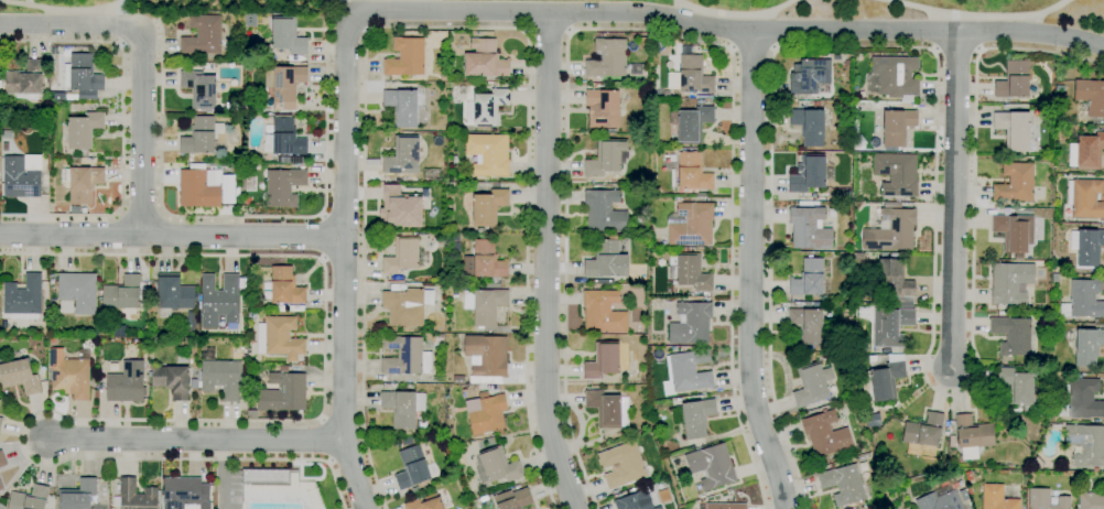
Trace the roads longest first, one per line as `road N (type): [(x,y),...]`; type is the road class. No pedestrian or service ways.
road 1 (residential): [(1103,48),(1059,36),(751,31),(656,13),(374,10)]
road 2 (residential): [(374,10),(347,25),(343,440),(365,508)]
road 3 (residential): [(549,14),(545,368),(551,430),(574,508)]
road 4 (residential): [(751,31),(749,404),(784,508)]
road 5 (residential): [(148,236),(145,33),(0,30)]
road 6 (residential): [(345,239),(0,237)]
road 7 (residential): [(959,33),(953,368)]
road 8 (residential): [(343,440),(44,438)]

